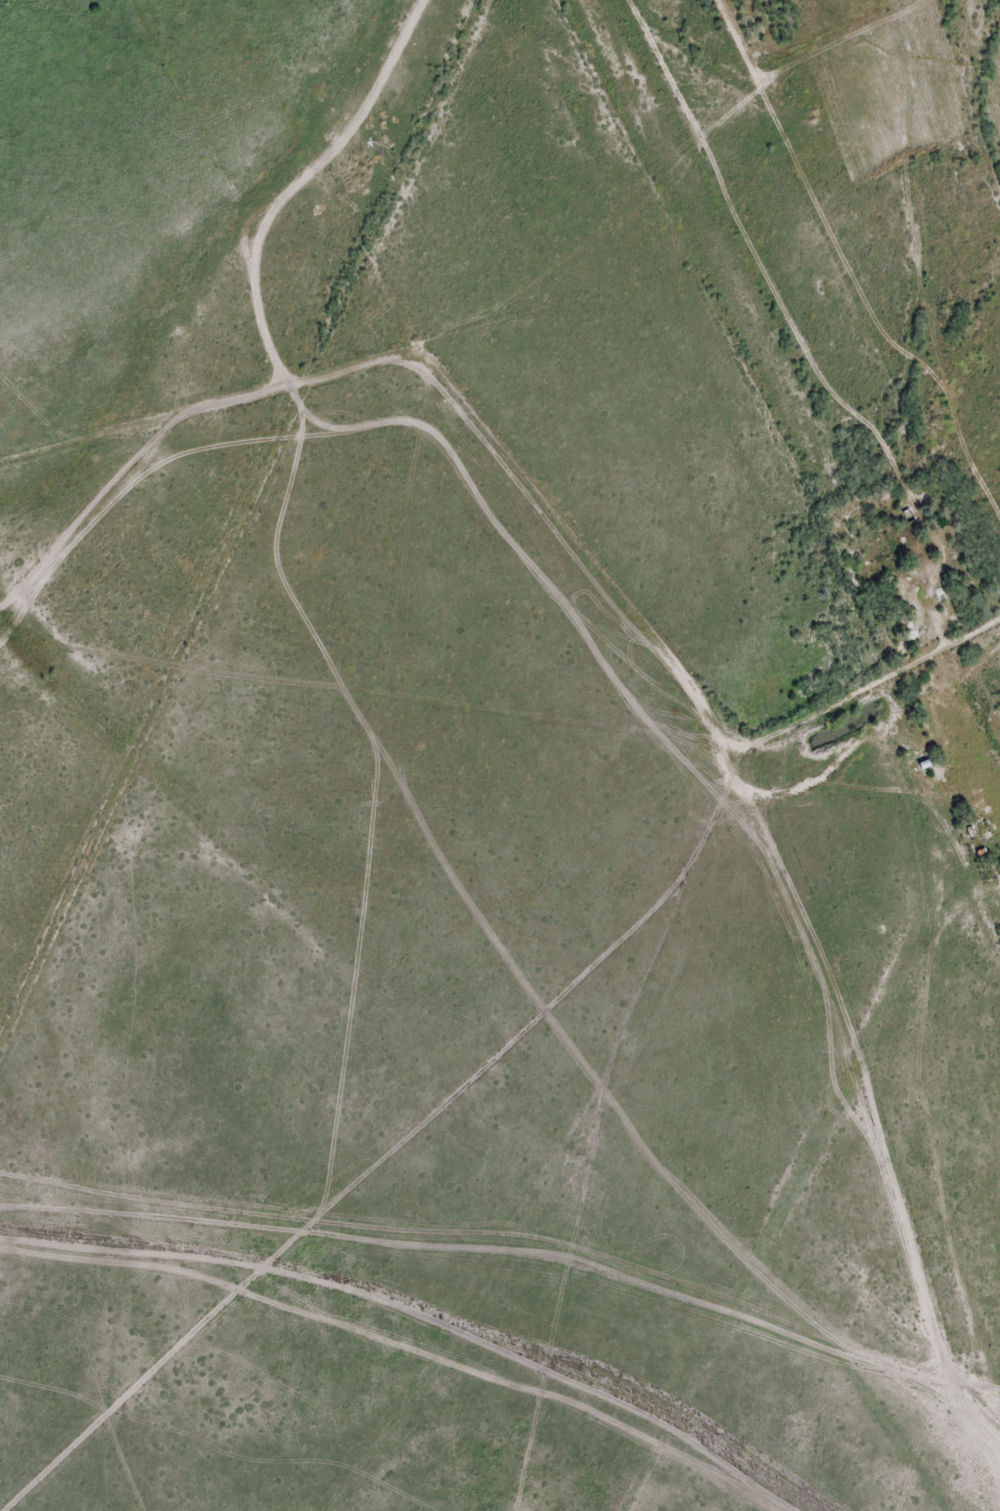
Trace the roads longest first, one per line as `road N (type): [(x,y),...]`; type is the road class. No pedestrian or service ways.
road 1 (residential): [(0,604),(178,417),(290,381),(260,283),(270,218),(361,115),(426,0)]

